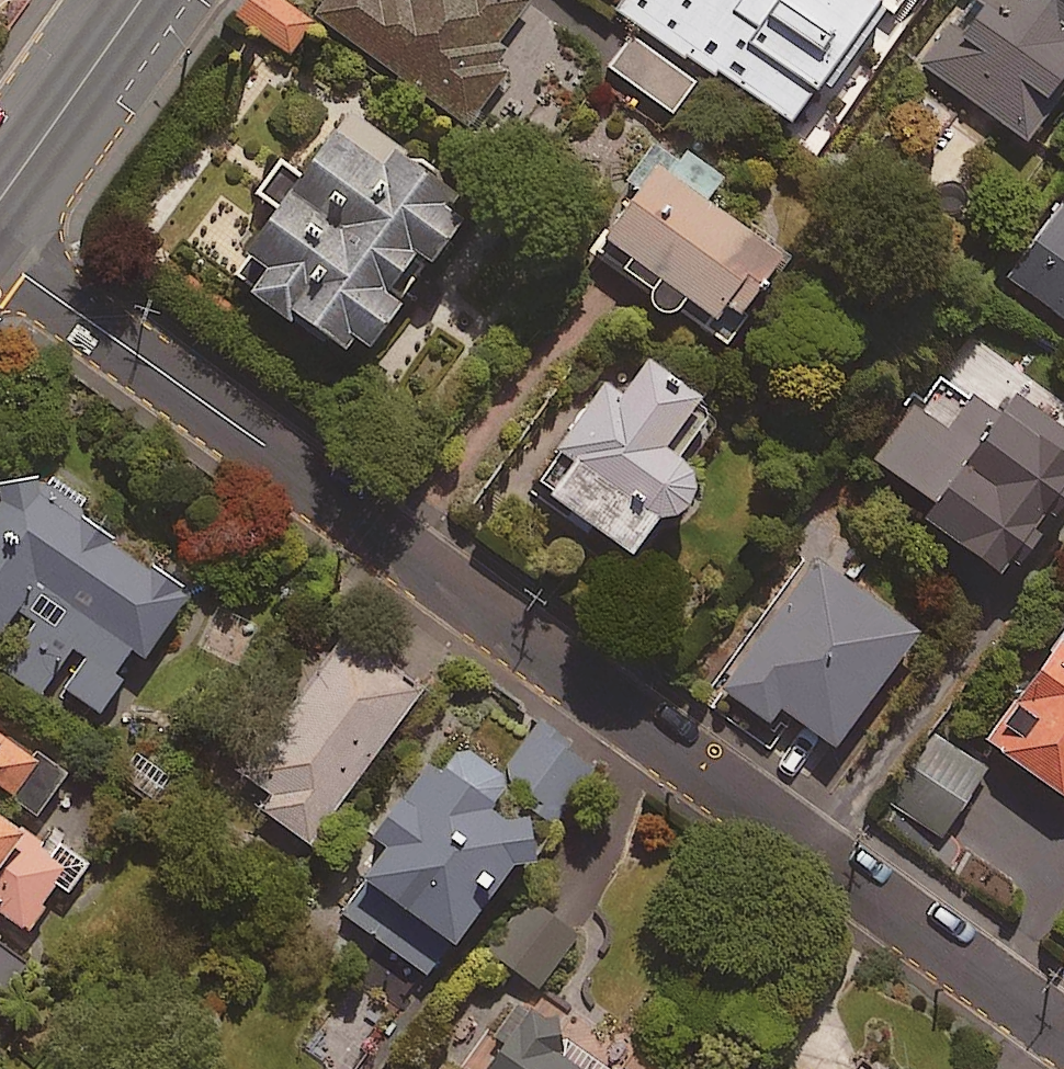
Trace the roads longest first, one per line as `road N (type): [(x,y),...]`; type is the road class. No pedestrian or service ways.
road 1 (residential): [(0,258),(1063,1038)]
road 2 (tertiary): [(141,0),(0,201)]

